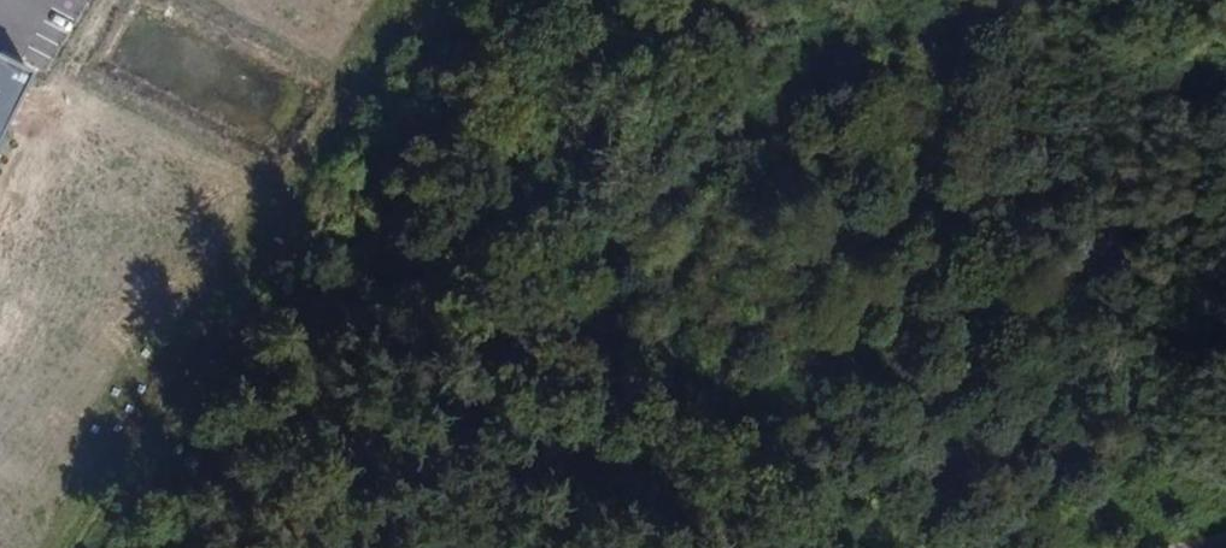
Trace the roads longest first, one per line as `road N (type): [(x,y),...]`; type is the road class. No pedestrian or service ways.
road 1 (track): [(423,0),(80,547)]
road 2 (track): [(607,0),(508,169),(639,360),(698,547)]

